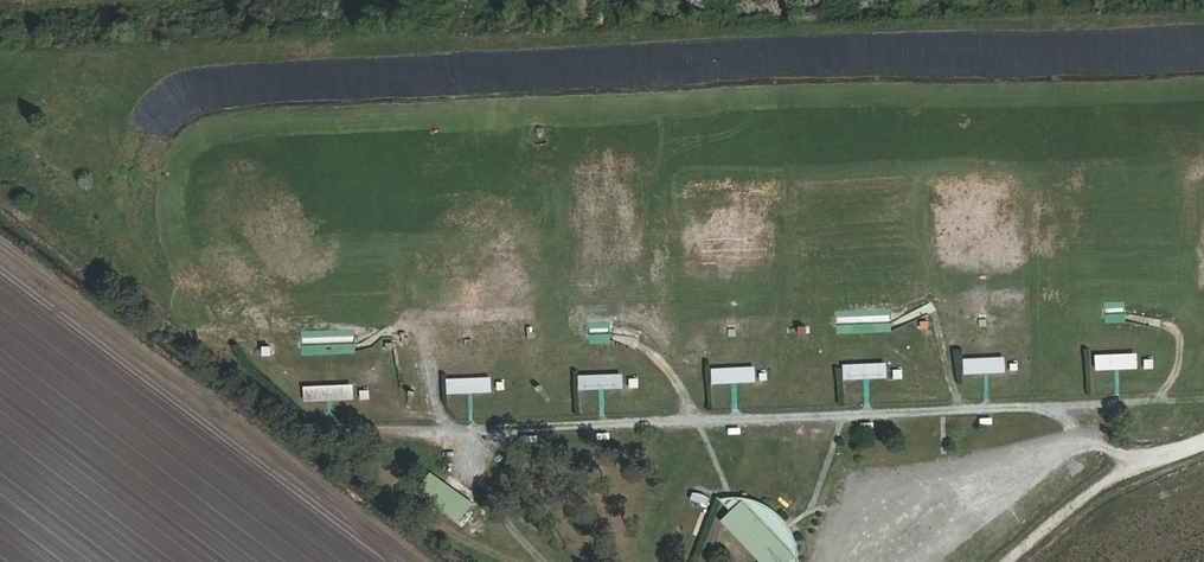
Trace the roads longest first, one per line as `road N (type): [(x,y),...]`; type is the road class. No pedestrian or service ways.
road 1 (track): [(1007,561),(1118,468),(1203,433)]

